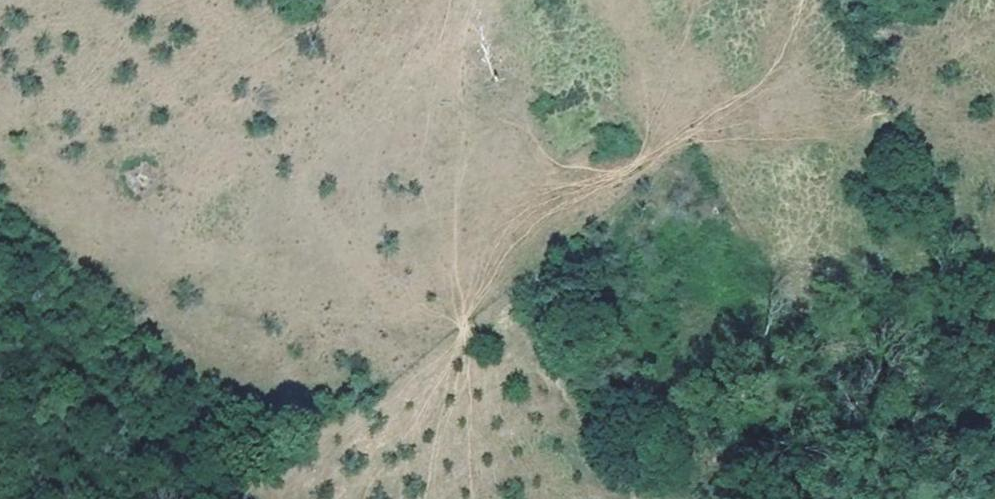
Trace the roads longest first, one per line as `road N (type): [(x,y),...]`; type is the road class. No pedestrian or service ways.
road 1 (track): [(172,485),(369,370),(649,162),(994,5)]
road 2 (track): [(994,462),(935,245),(822,0)]
road 3 (track): [(184,498),(50,368),(0,338)]

